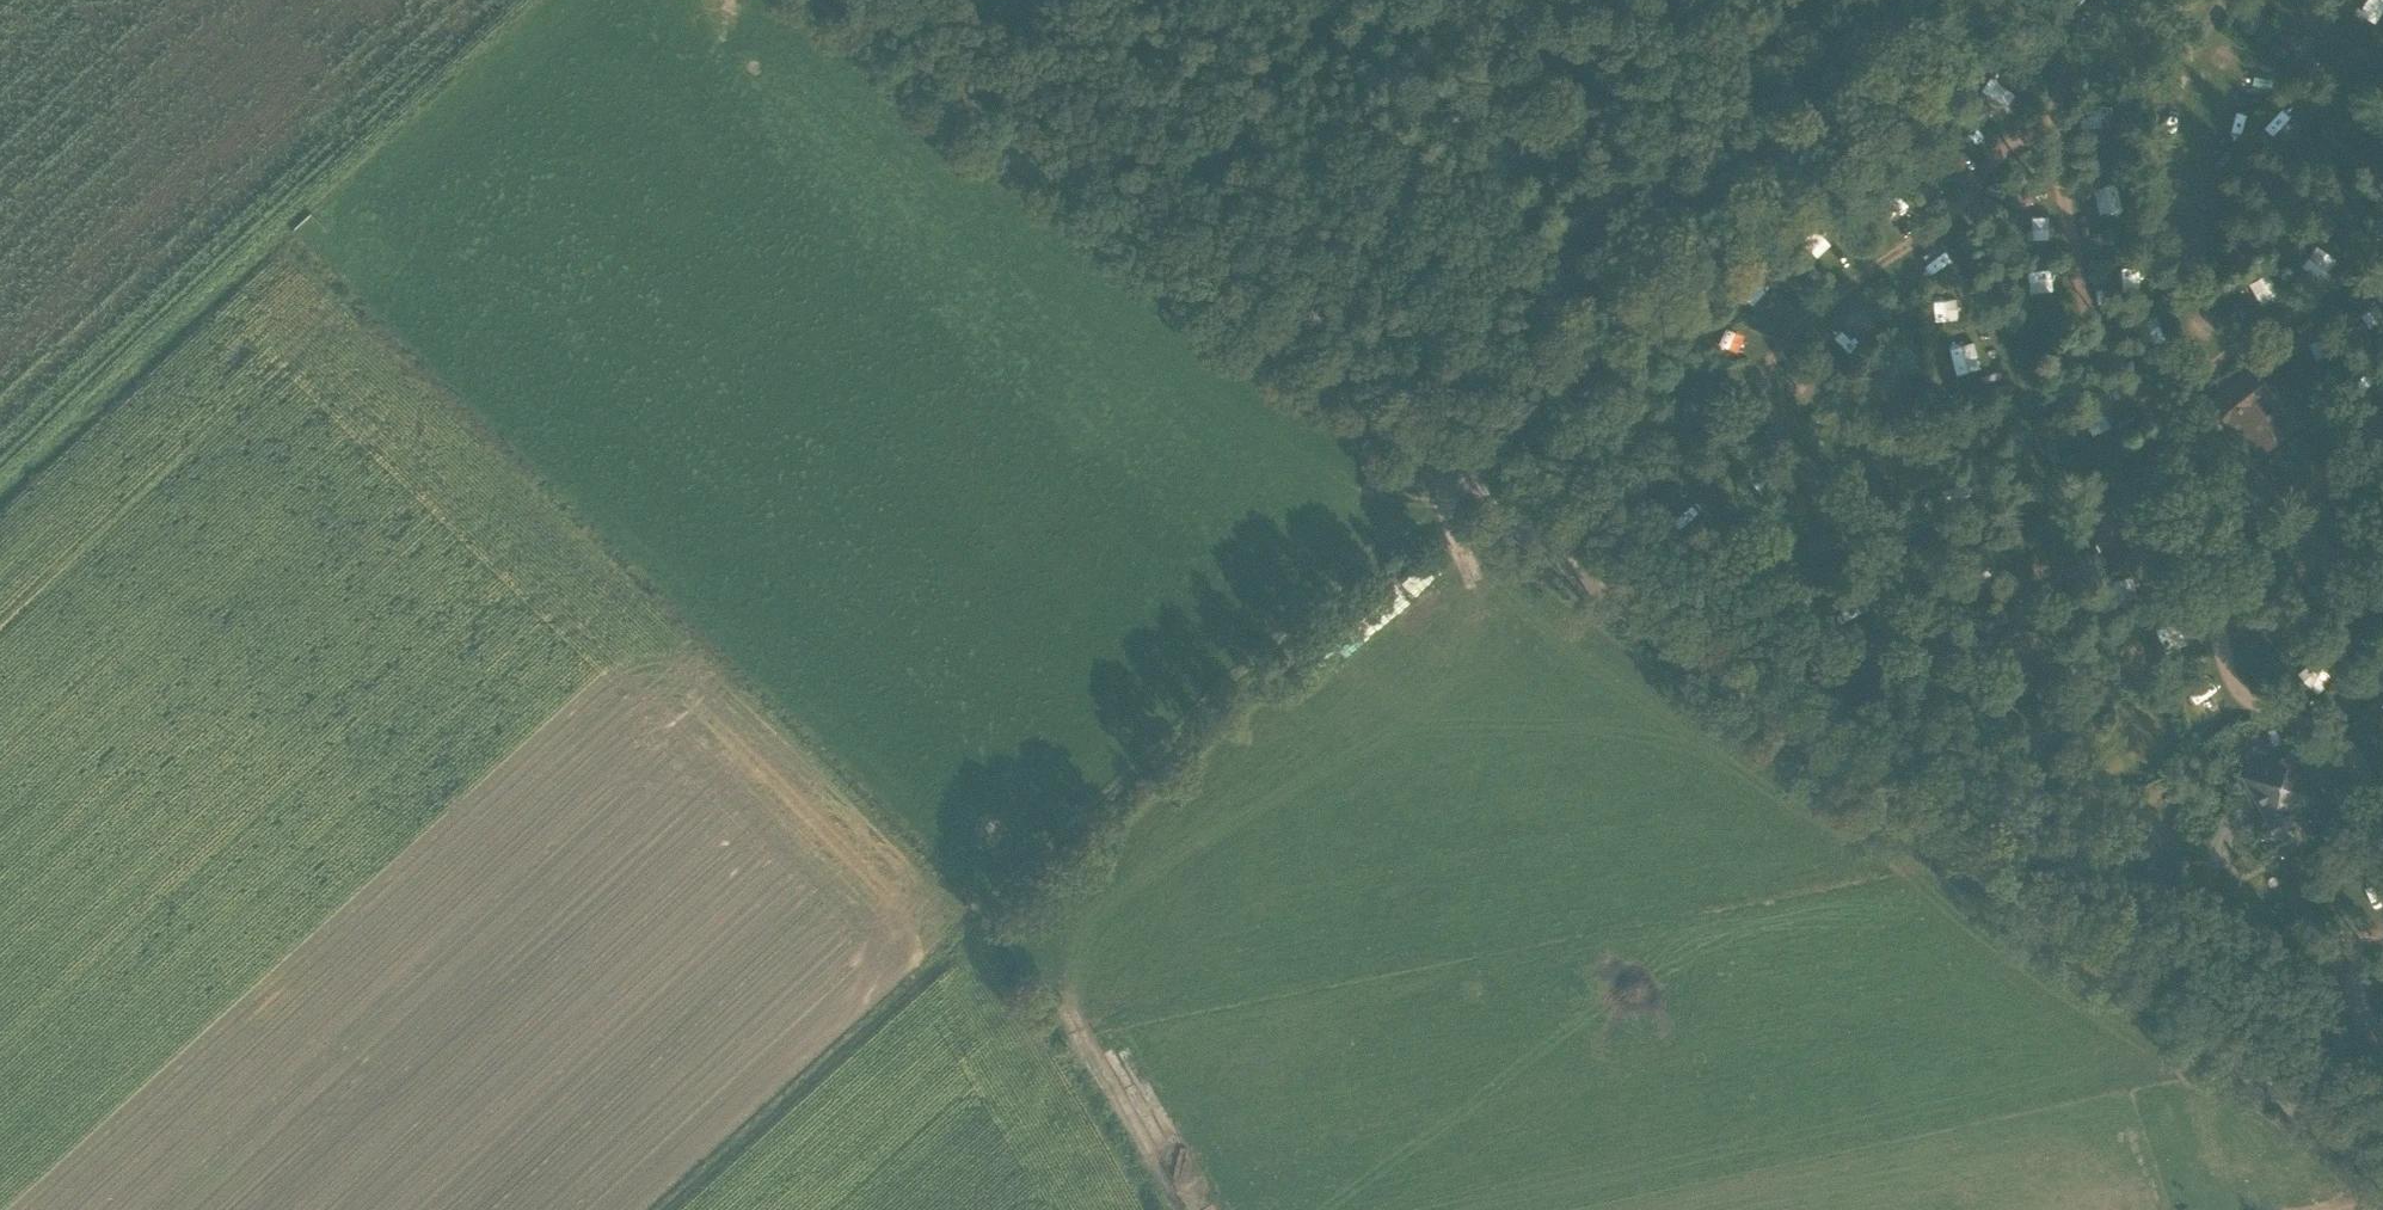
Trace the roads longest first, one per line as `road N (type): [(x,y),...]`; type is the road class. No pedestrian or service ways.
road 1 (track): [(2114,0),(2053,101),(1957,193),(1790,321),(1767,359),(1775,421),(1843,522),(1878,605),(1989,711),(2044,790),(2109,849),(2173,873),(2306,851),(2382,822)]
road 2 (unclassified): [(2382,1176),(1453,484)]
road 3 (unclassified): [(1453,484),(1000,149),(840,0)]
road 4 (track): [(1957,193),(2008,318),(2087,606),(2147,746),(2227,864)]
road 5 (unclassified): [(1453,484),(1981,0)]
road 6 (track): [(1394,535),(964,928)]
road 7 (track): [(2228,570),(2181,440),(2120,379),(2077,278),(2053,101)]
road 8 (track): [(2323,721),(2226,699),(2212,601),(2228,570),(2382,424)]
road 9 (track): [(2171,423),(2265,326),(2382,247)]
road 10 (track): [(2382,70),(2279,0)]

